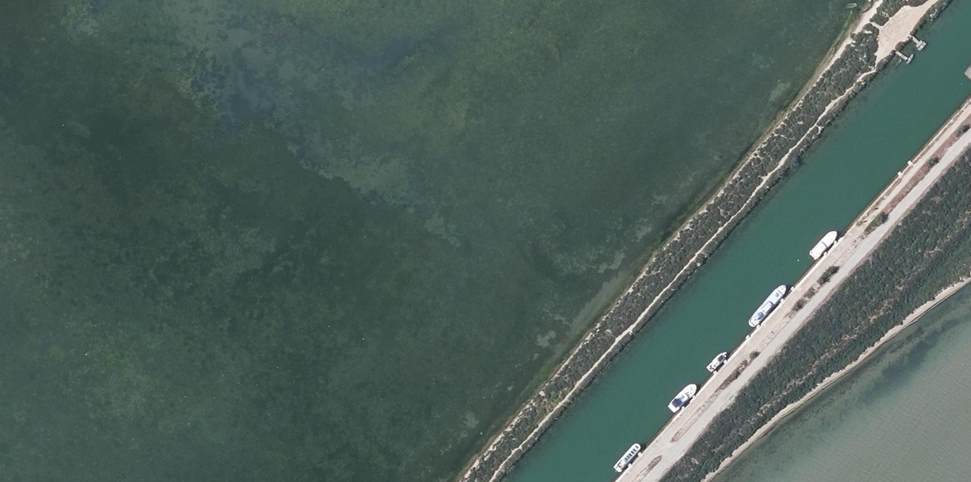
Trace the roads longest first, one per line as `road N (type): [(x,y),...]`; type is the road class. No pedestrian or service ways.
road 1 (track): [(970,135),(650,481)]

